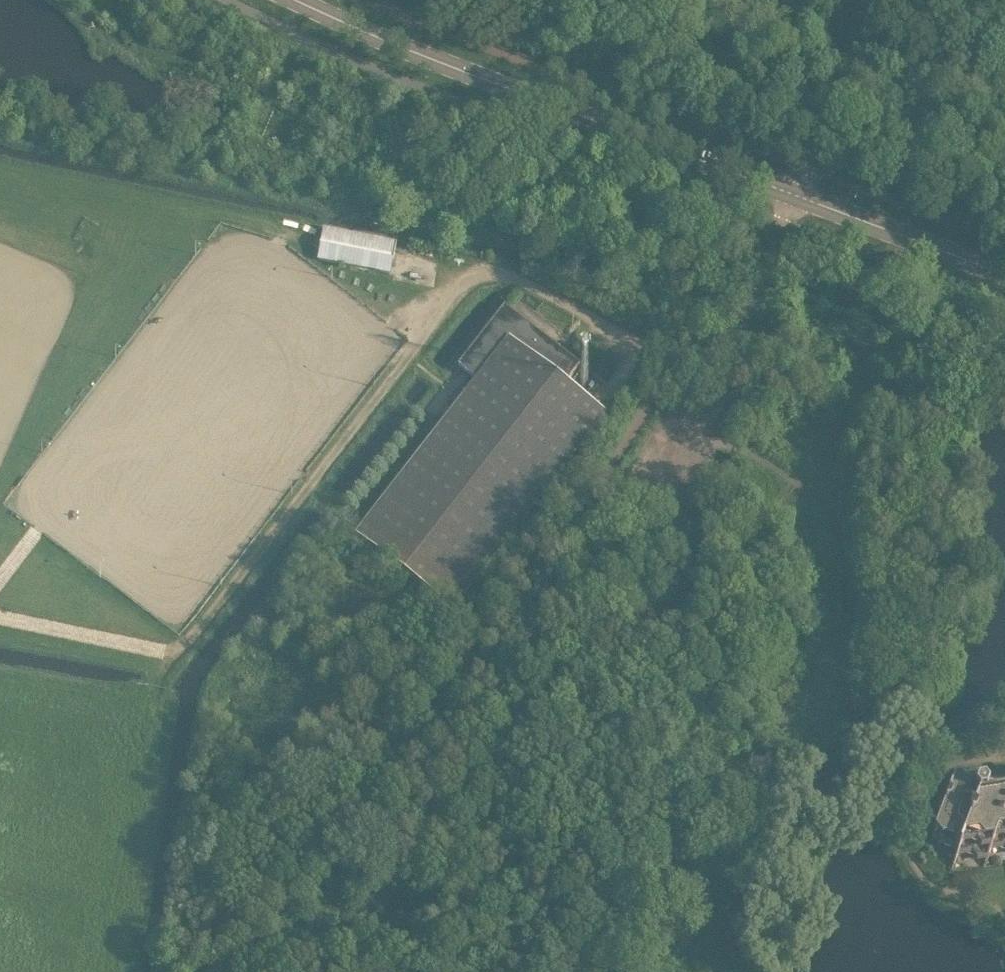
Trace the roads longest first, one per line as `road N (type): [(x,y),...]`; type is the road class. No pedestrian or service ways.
road 1 (tertiary): [(1004,272),(301,0)]
road 2 (track): [(157,676),(422,331)]

